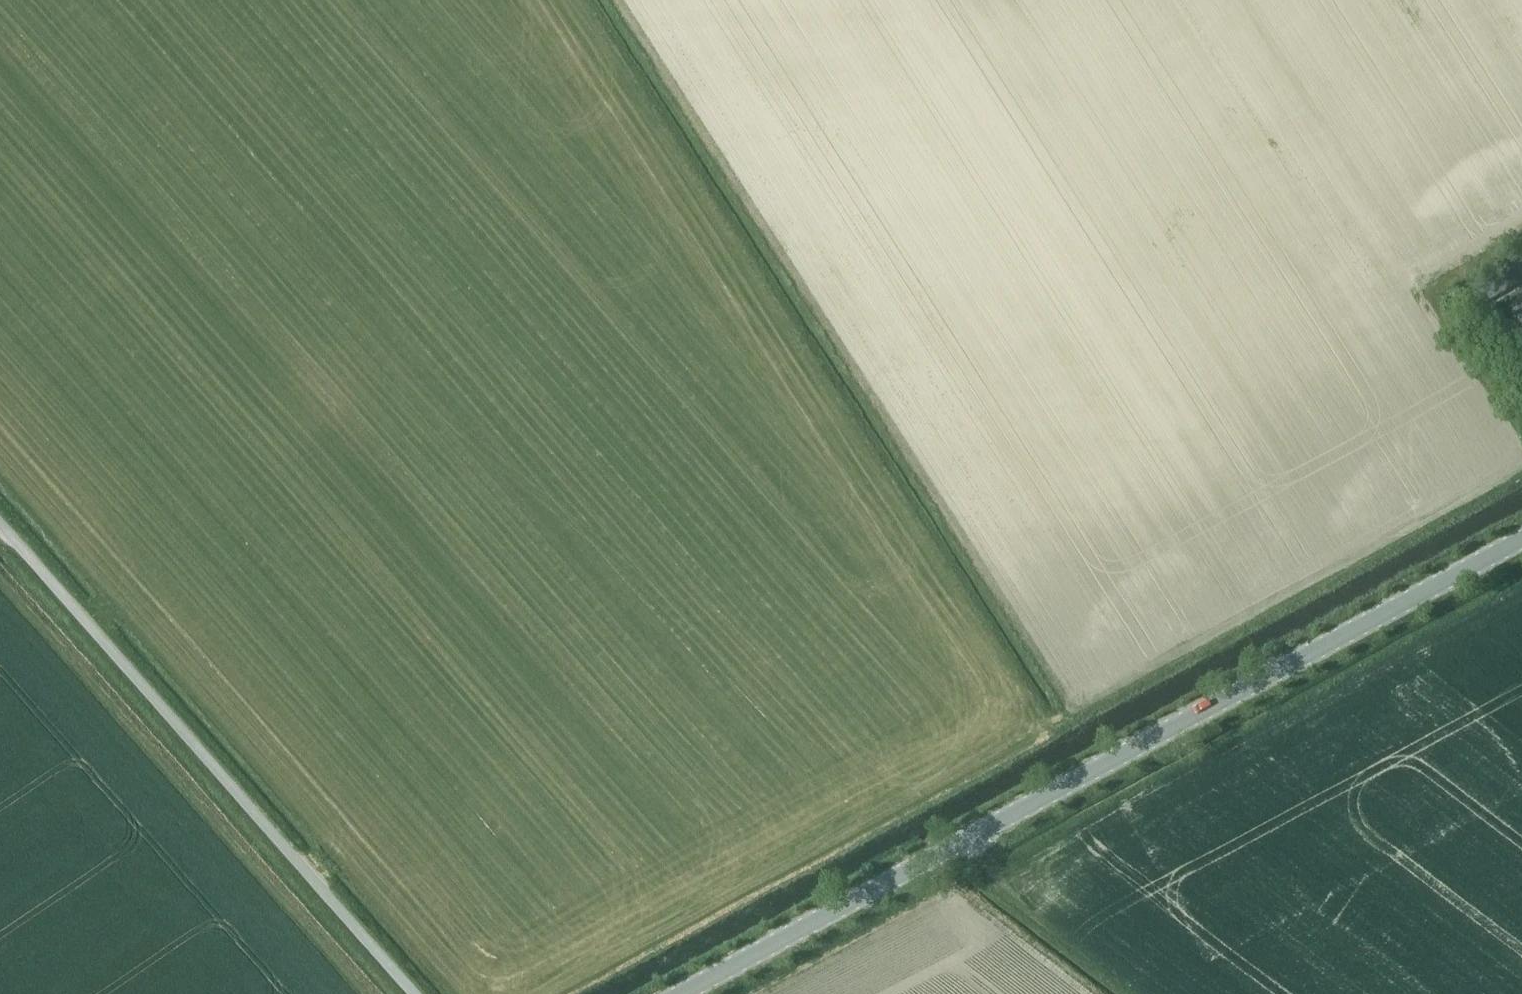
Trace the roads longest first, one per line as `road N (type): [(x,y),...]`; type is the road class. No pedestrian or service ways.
road 1 (tertiary): [(683,993),(1521,541)]
road 2 (unclassified): [(415,993),(0,522)]

